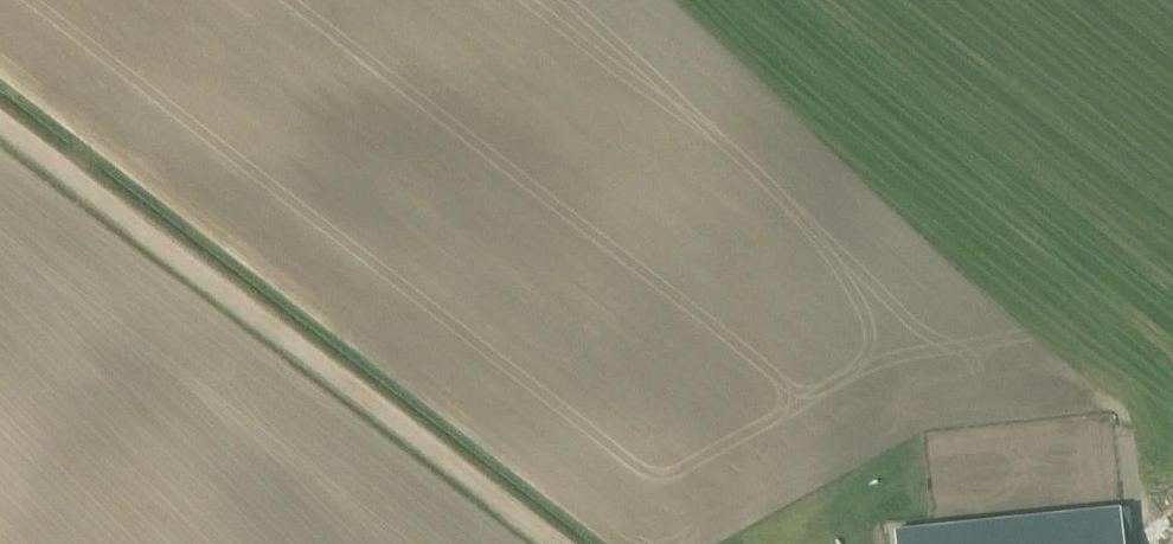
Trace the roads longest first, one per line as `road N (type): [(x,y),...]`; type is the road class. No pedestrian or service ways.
road 1 (track): [(564,543),(0,117)]

